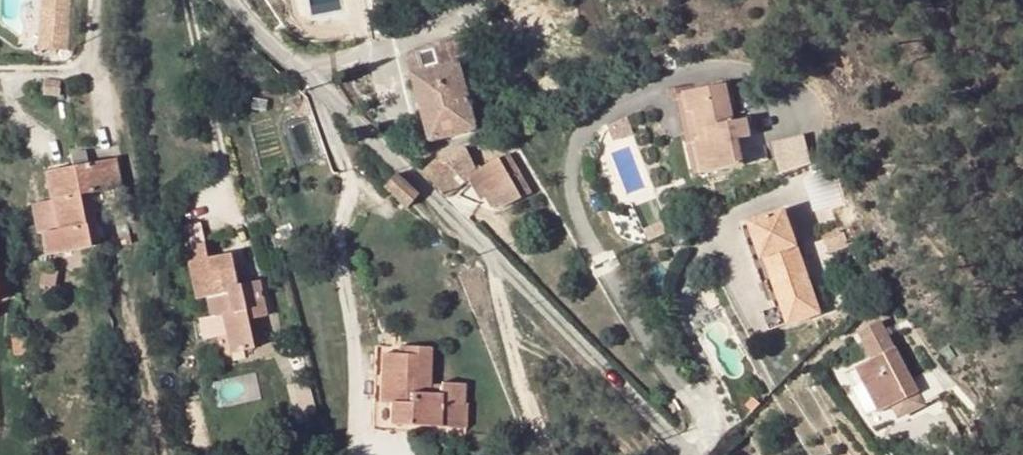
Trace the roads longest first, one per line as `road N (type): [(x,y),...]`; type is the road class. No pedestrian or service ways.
road 1 (unclassified): [(228,0),(288,74),(539,301),(692,454)]

